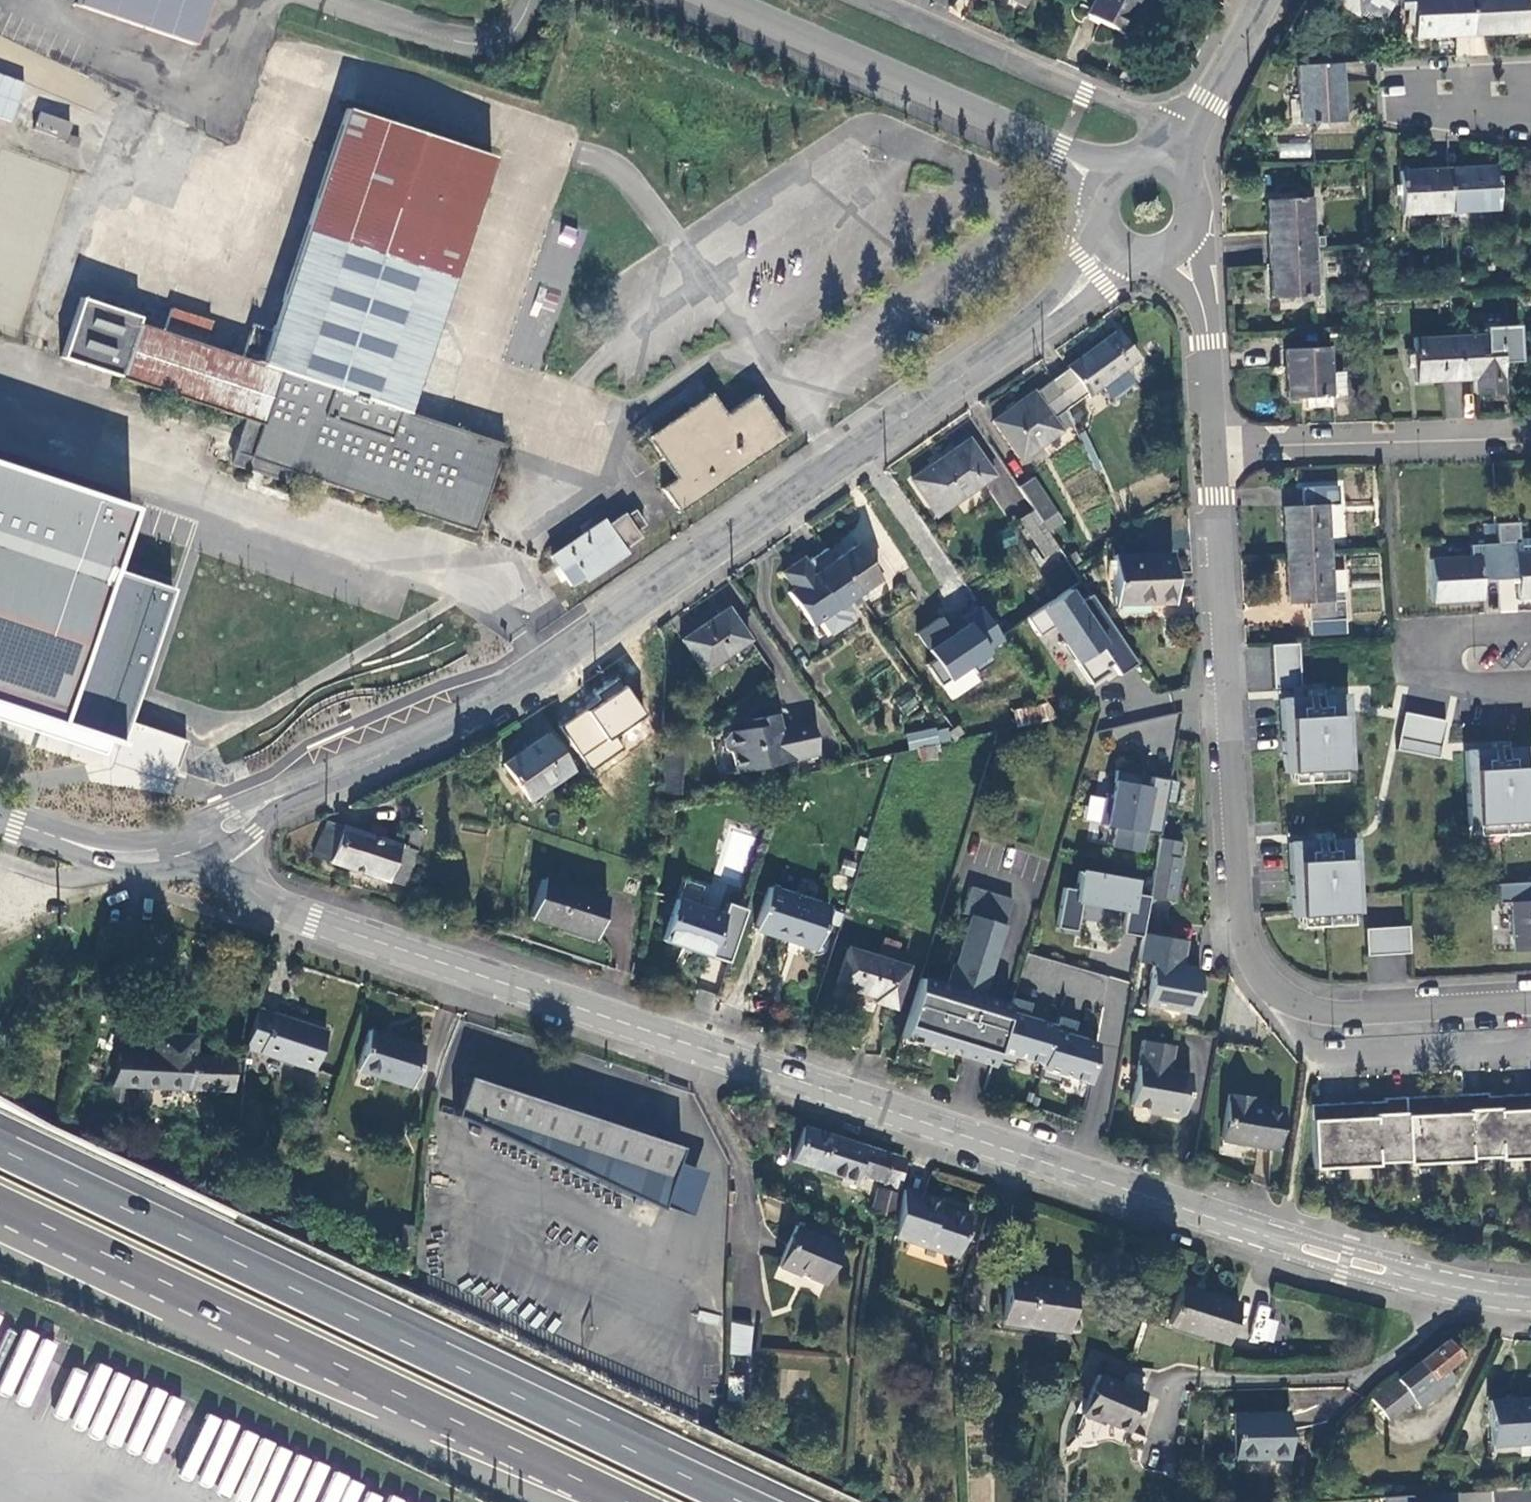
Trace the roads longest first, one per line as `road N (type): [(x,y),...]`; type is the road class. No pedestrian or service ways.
road 1 (secondary): [(1437,1283),(1279,1239),(280,908),(246,884),(222,852)]
road 2 (tertiary): [(286,793),(449,723),(522,679),(1043,316)]
road 3 (trunk): [(739,1501),(0,1148)]
road 4 (residential): [(1530,1002),(1338,1013),(1280,994),(1257,974),(1239,912),(1211,449)]
road 5 (trunk): [(0,1202),(601,1489)]
road 6 (trunk): [(0,1230),(601,1489)]
road 7 (tertiary): [(1065,157),(720,0)]
road 8 (residential): [(1184,139),(1147,116),(870,0)]
road 9 (residential): [(1530,434),(1211,449)]
road 10 (residential): [(1437,1283),(1423,1340),(1364,1377),(1200,1379)]
road 11 (secondary): [(22,827),(120,870),(181,866),(222,852)]
road 12 (secondary): [(203,825),(118,842),(22,827)]
road 13 (tertiary): [(1261,0),(1184,139)]
road 14 (residential): [(1530,629),(1424,637),(1427,673)]
road 15 (residential): [(1203,357),(1205,289),(1187,221)]

